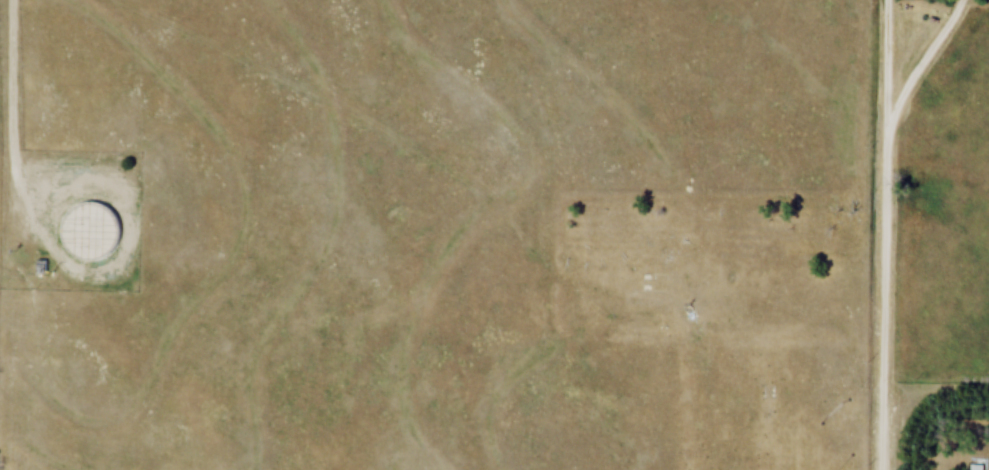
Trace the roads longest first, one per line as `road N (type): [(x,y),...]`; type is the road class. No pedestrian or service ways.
road 1 (residential): [(877,469),(883,135)]

